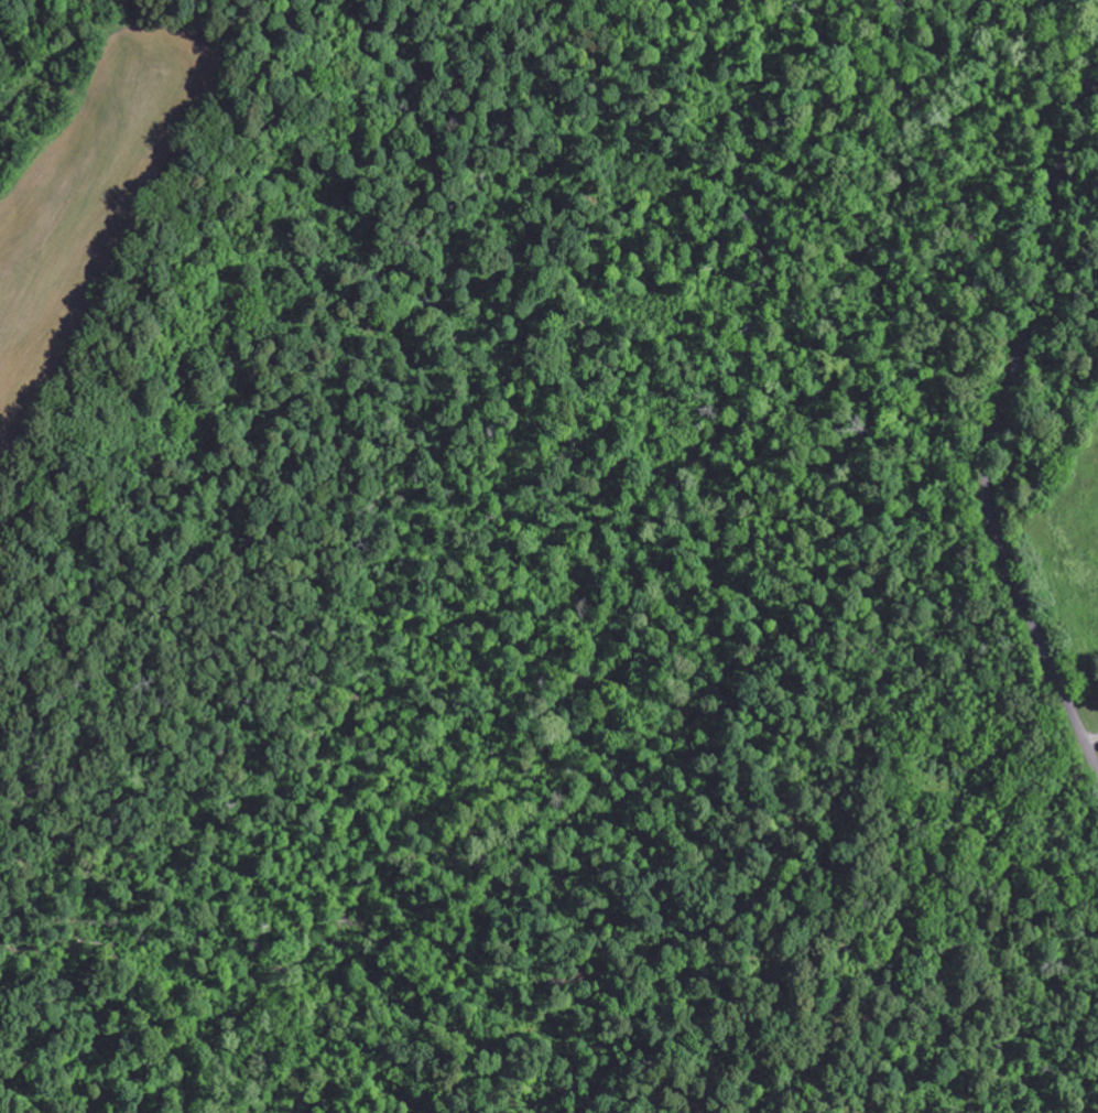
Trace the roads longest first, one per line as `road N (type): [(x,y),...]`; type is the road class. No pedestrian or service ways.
road 1 (residential): [(1097,766),(1003,545),(990,472),(1058,188),(1097,74)]

